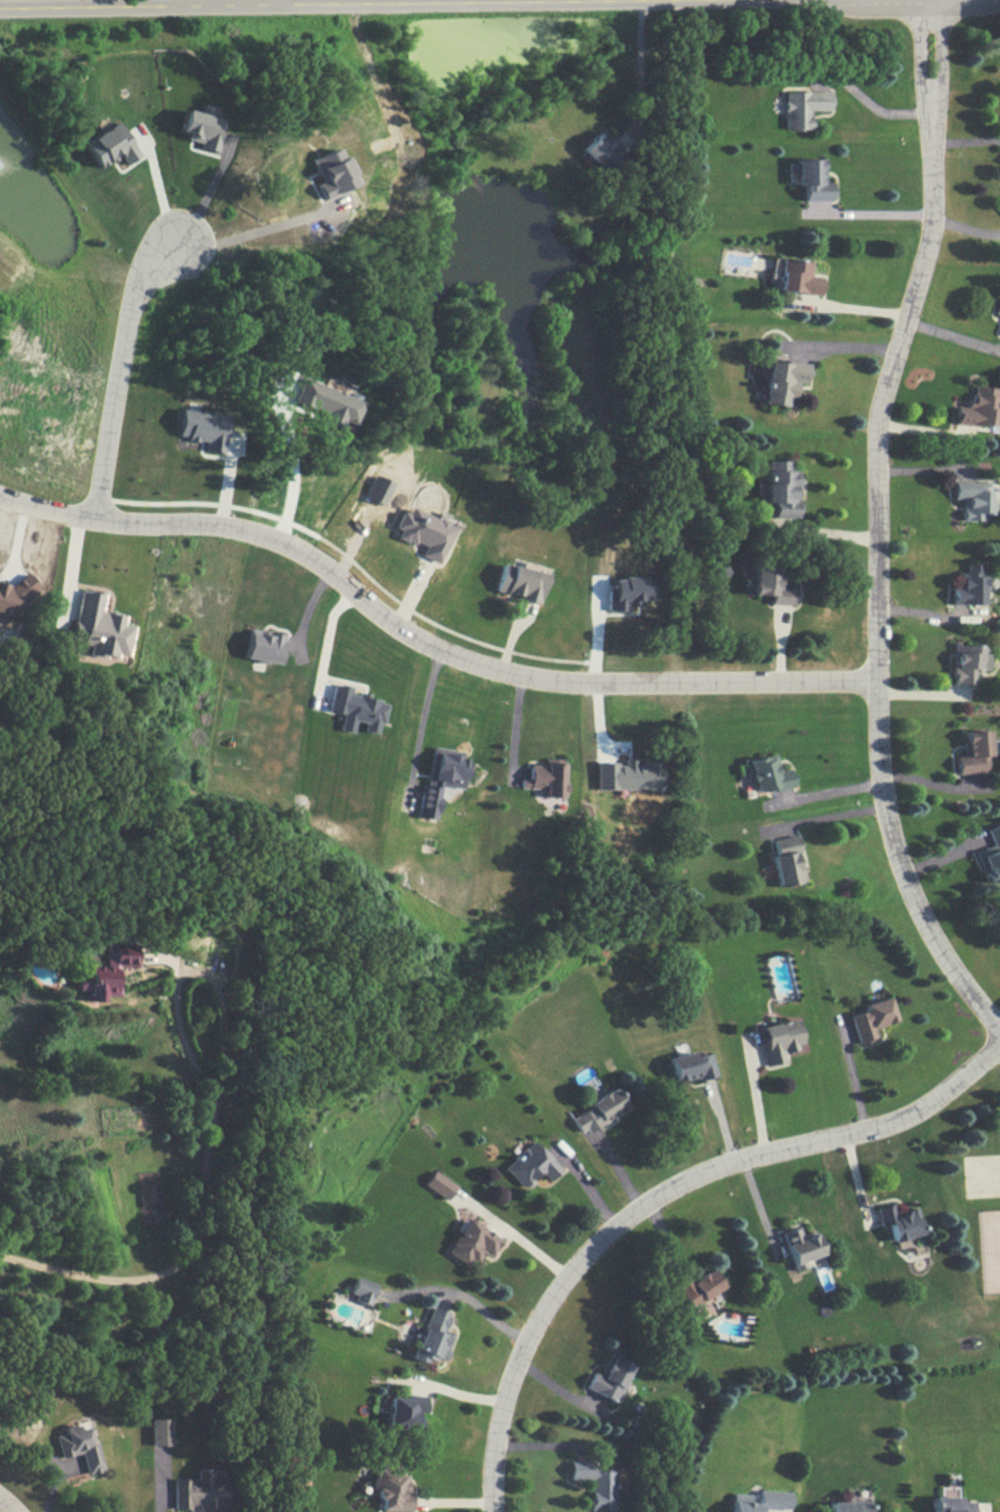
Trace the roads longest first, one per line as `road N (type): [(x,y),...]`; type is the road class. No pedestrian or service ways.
road 1 (residential): [(931,102),(936,218),(878,437),(879,764),(920,915),(999,1028)]
road 2 (residential): [(0,495),(87,518),(217,523),(276,537),(307,550),(392,619),(450,652),(521,676),(879,680)]
road 3 (residential): [(492,1511),(492,1472),(527,1341),(612,1234),(662,1189),(721,1164),(907,1119),(999,1045)]
road 4 (tertiary): [(0,10),(643,0)]
road 5 (residential): [(97,519),(127,298),(175,242)]

